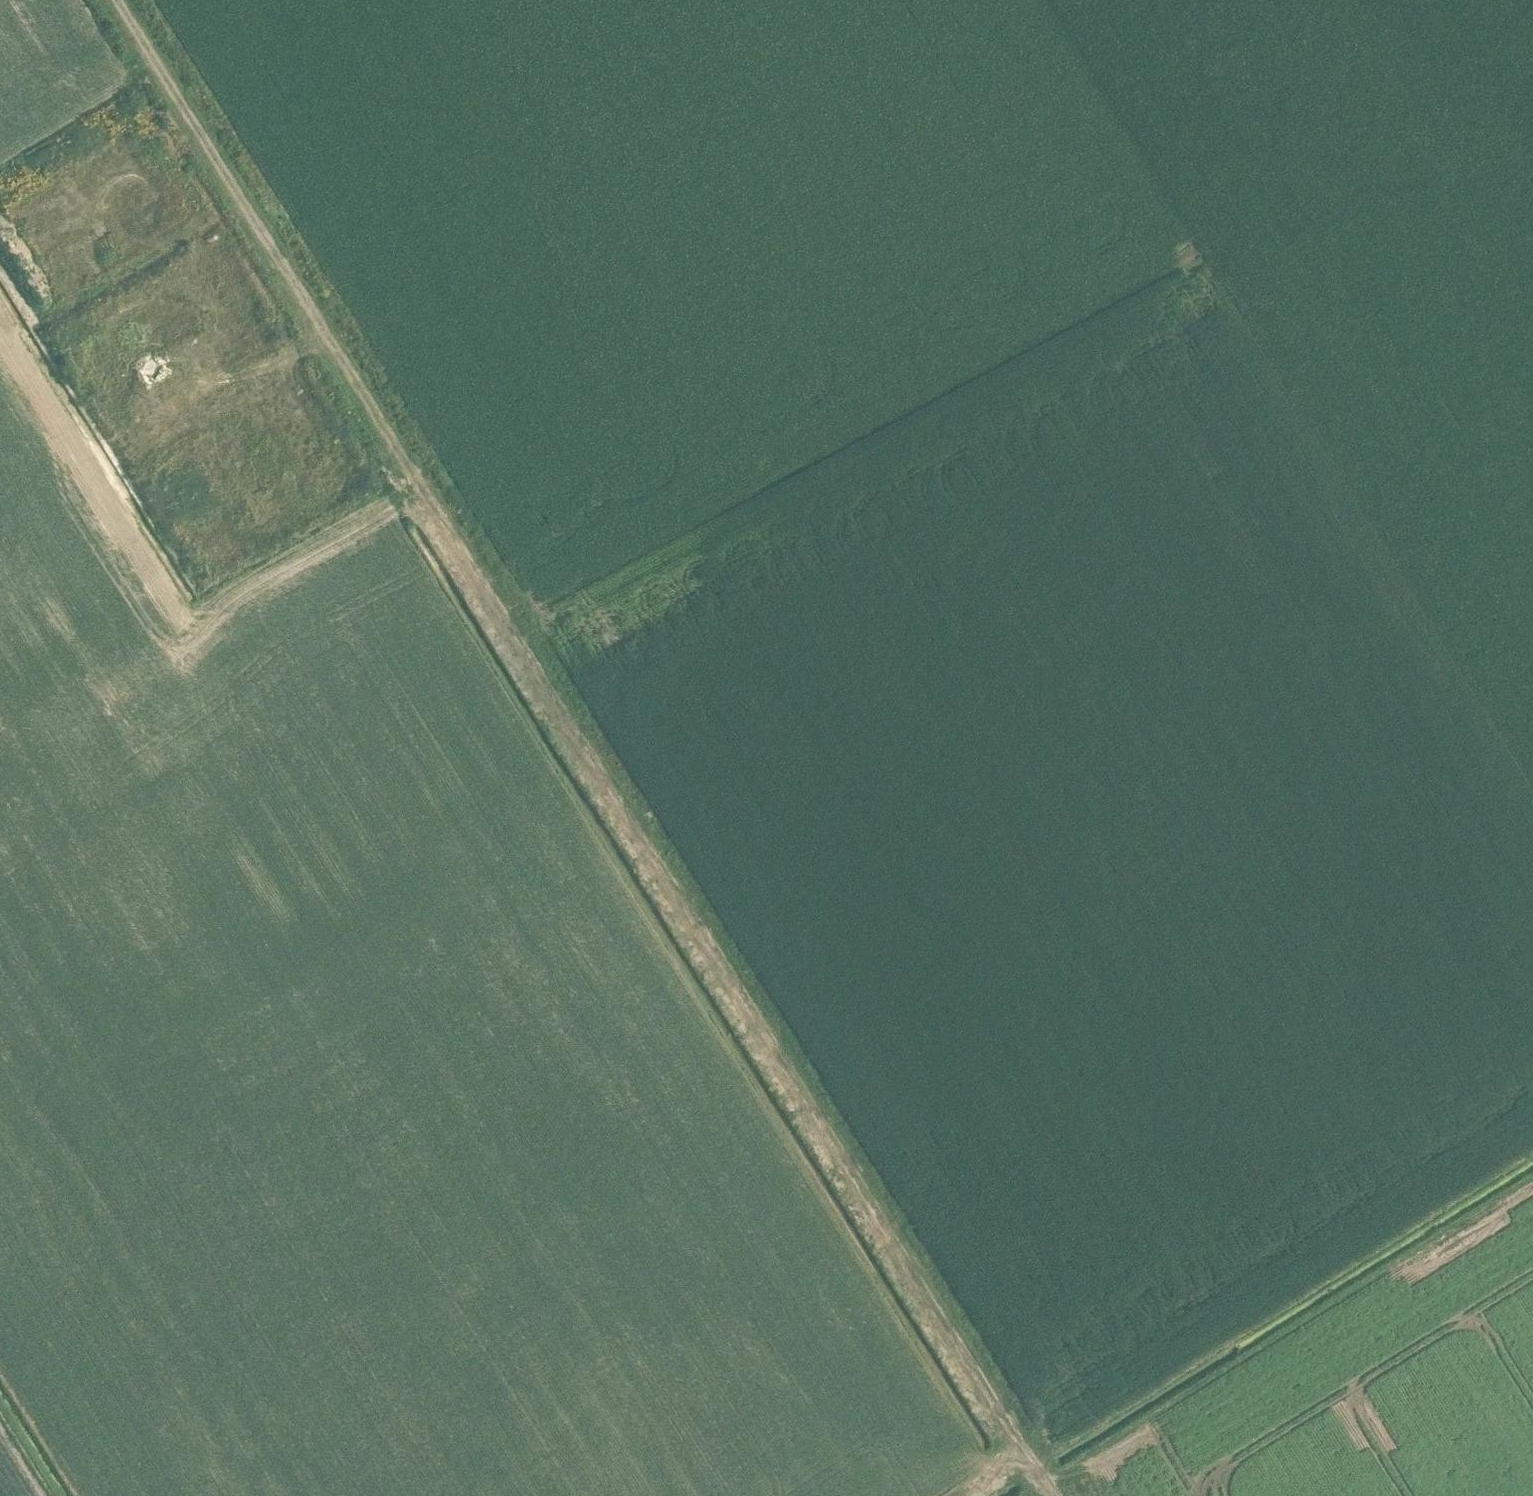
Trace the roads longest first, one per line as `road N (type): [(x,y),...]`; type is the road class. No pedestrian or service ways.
road 1 (unclassified): [(1048,1495),(116,0)]

